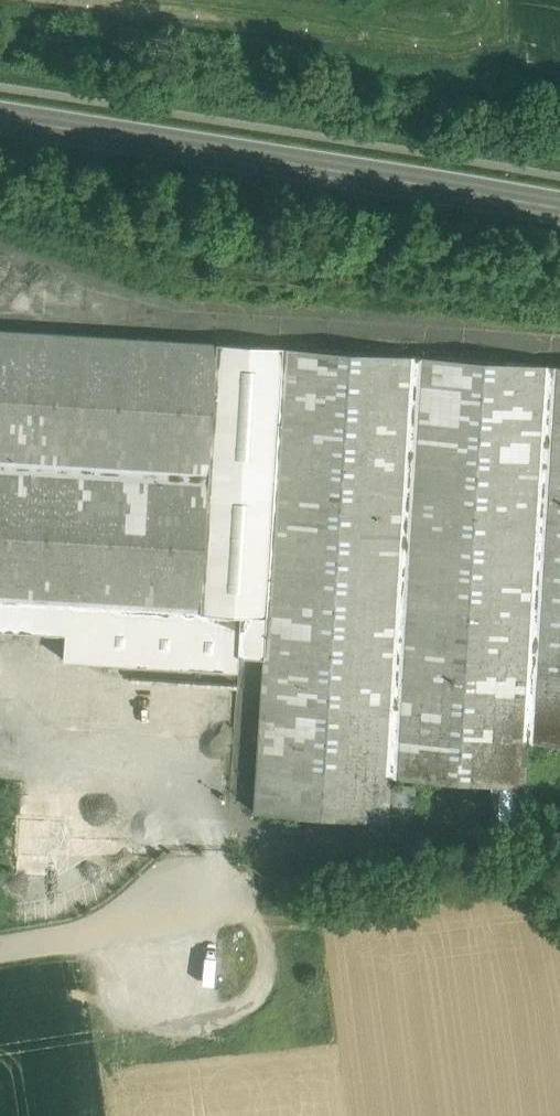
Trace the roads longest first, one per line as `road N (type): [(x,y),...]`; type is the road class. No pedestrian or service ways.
road 1 (secondary): [(559,210),(0,118)]
road 2 (track): [(559,830),(202,899)]
road 3 (unclassified): [(0,947),(202,899)]

